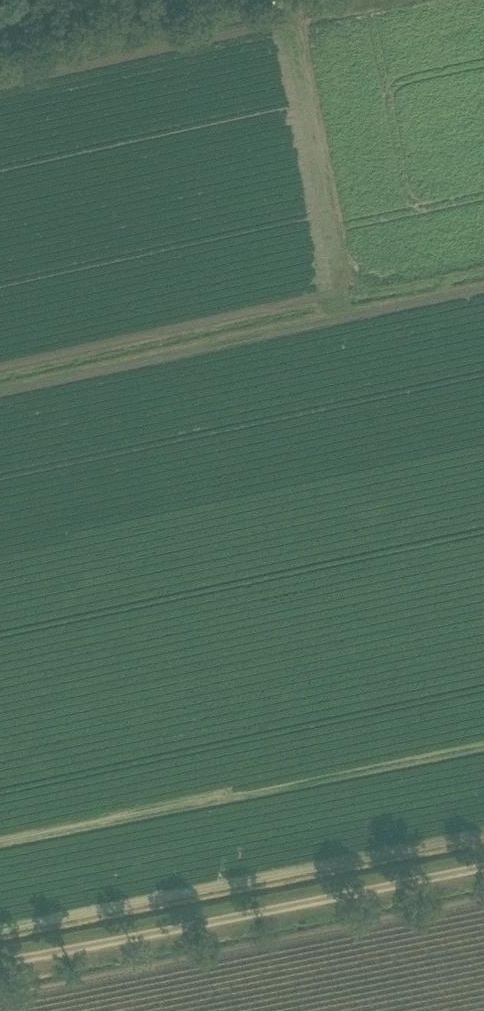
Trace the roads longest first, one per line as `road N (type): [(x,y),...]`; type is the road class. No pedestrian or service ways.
road 1 (track): [(0,962),(483,868)]

